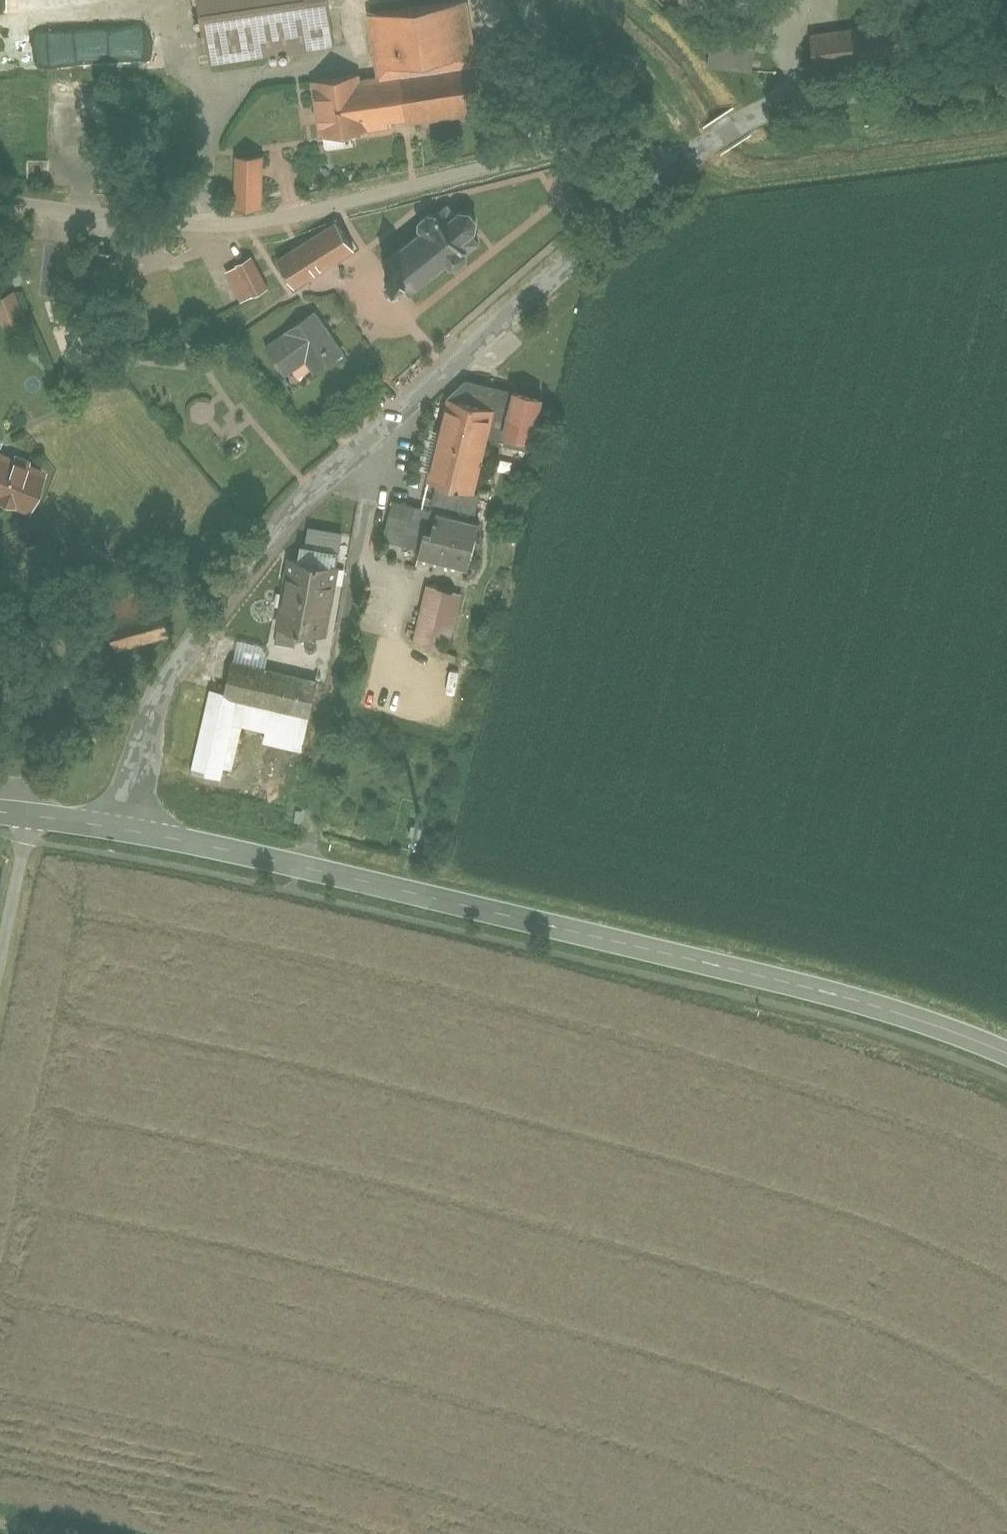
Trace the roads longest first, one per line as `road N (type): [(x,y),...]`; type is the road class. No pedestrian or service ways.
road 1 (tertiary): [(127,831),(770,978),(1006,1055)]
road 2 (residential): [(127,831),(167,687),(283,525),(683,168)]
road 3 (unclassified): [(0,202),(219,226),(338,207),(560,152),(649,155),(683,168)]
road 4 (residential): [(683,168),(759,111),(1006,69)]
road 5 (track): [(560,152),(551,80),(522,0)]
road 6 (residential): [(30,816),(0,957)]

